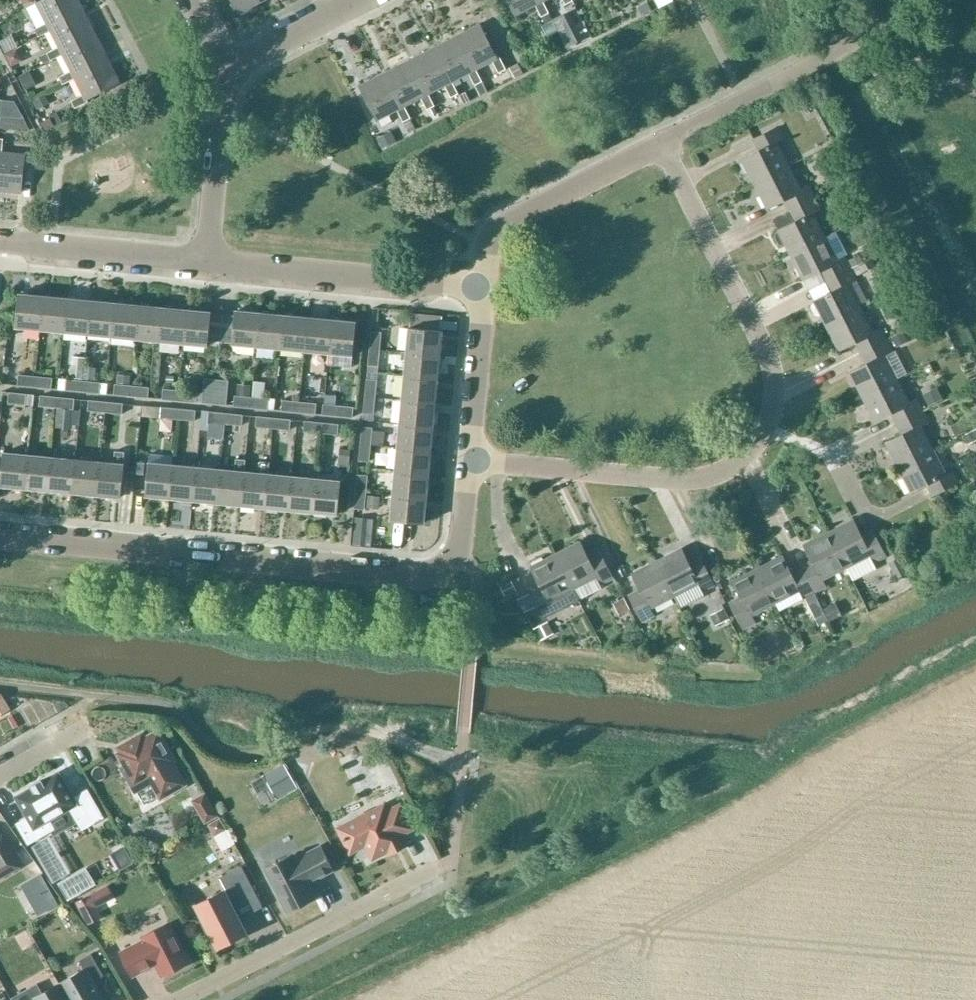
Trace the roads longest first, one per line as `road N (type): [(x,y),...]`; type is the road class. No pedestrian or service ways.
road 1 (residential): [(472,464),(720,475),(757,449),(777,388),(774,367),(662,144),(495,236),(484,291)]
road 2 (residential): [(472,464),(460,551),(426,575),(0,537)]
road 3 (residential): [(183,999),(431,870)]
road 4 (residential): [(484,291),(208,264)]
road 5 (residential): [(208,264),(0,243)]
road 6 (residential): [(208,264),(226,70)]
road 7 (residential): [(472,464),(484,291)]
road 8 (residential): [(226,70),(363,0)]

